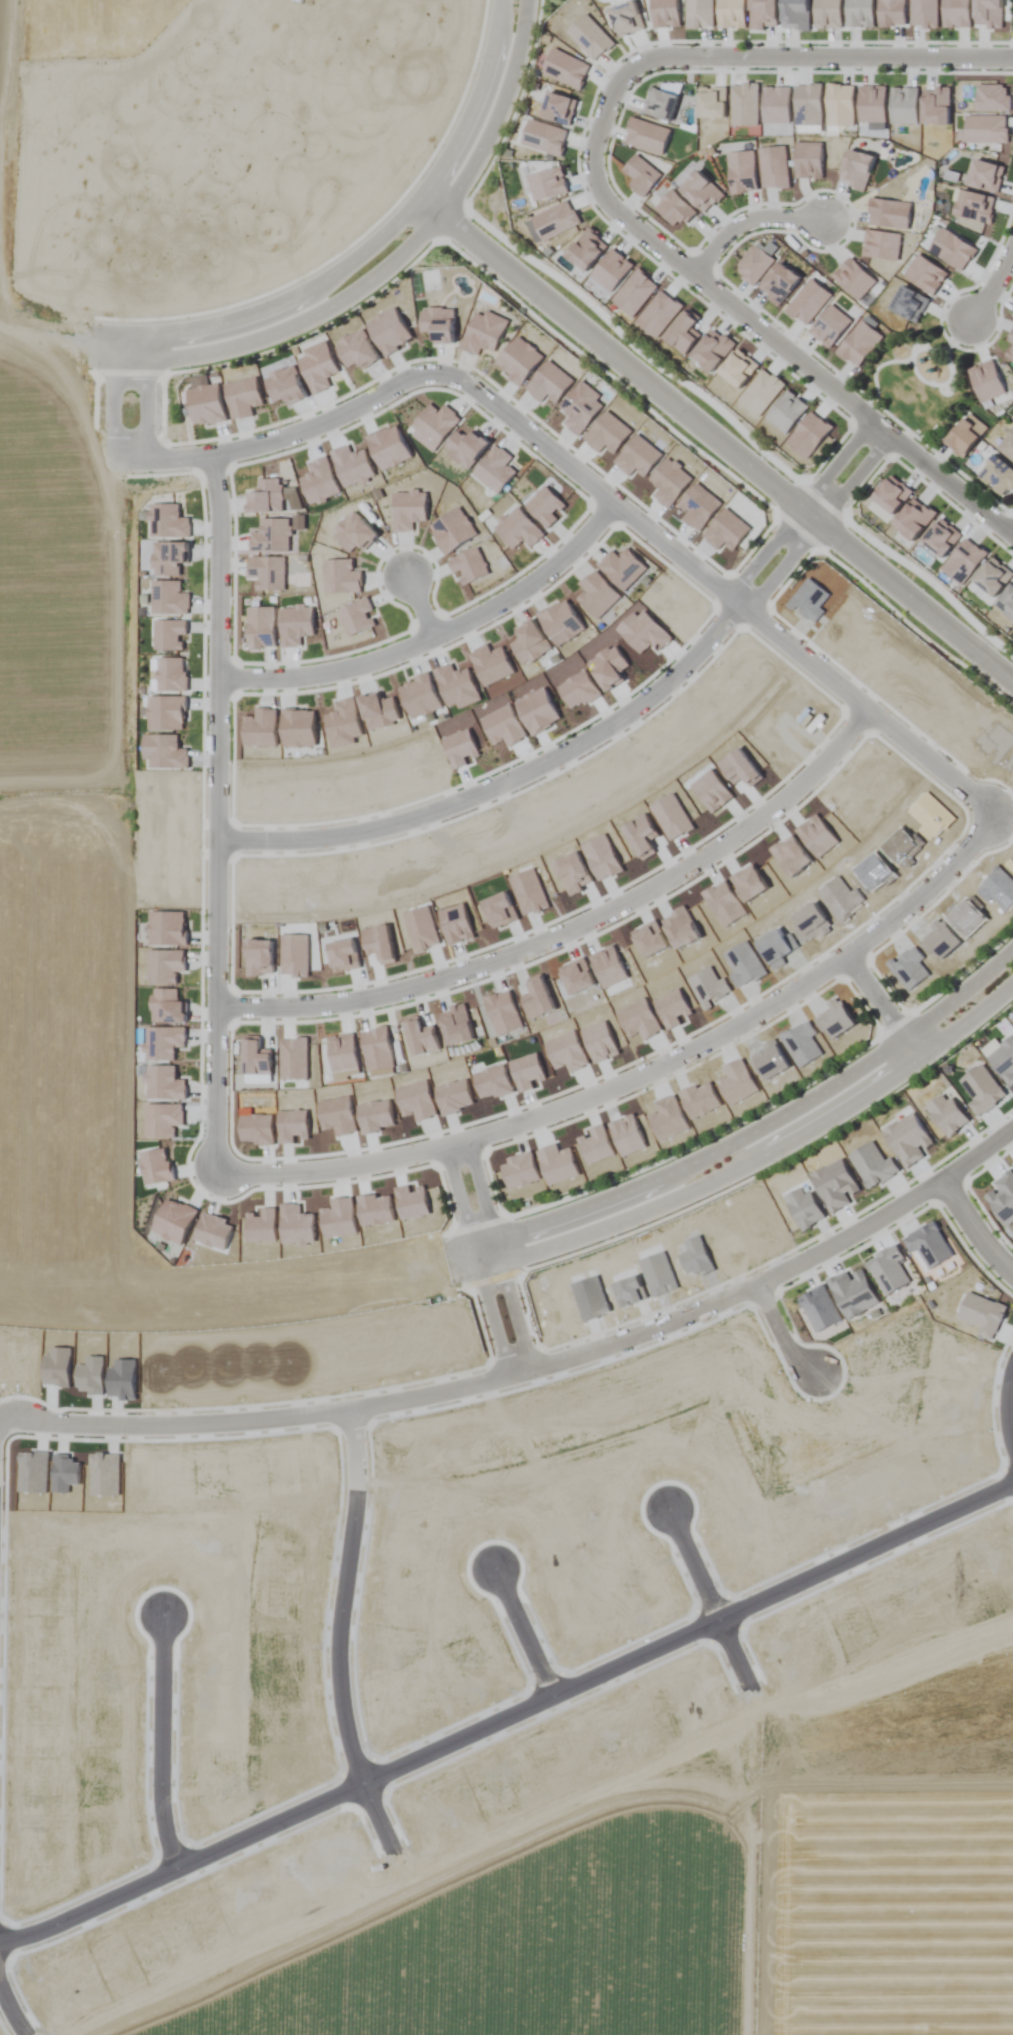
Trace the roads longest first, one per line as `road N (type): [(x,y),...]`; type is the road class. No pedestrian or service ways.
road 1 (residential): [(0,1945),(44,1933),(1012,1487)]
road 2 (residential): [(984,809),(967,852),(889,925),(676,1059),(439,1150),(348,1168),(208,1174)]
road 3 (residential): [(0,1433),(256,1430),(346,1416),(589,1355),(753,1290)]
road 4 (residential): [(419,201),(1012,689)]
road 5 (residential): [(864,714),(763,818),(633,901),(554,940),(403,991),(211,1018)]
road 6 (residential): [(208,1174),(221,511),(212,457)]
road 7 (residential): [(648,59),(624,79),(602,127),(593,169),(601,192),(1012,532)]
road 8 (residential): [(1012,950),(876,1058),(666,1178),(465,1244)]
road 9 (residential): [(473,1269),(628,1220),(721,1179),(916,1064),(1012,985)]
road 10 (residential): [(212,457),(342,418),(415,376),(462,377),(726,602)]
road 11 (residential): [(117,361),(166,363),(296,325),(346,300),(406,252),(439,218),(505,105),(528,0)]
road 12 (residential): [(213,849),(384,828),(516,779),(606,729),(678,675),(736,609)]
road 13 (residential): [(502,0),(477,100),(447,162),(382,239),(325,281),(271,307),(192,332),(124,334)]
road 14 (residential): [(389,1856),(357,1789),(337,1708),(335,1631),(351,1492),(346,1416)]
road 15 (residential): [(213,687),(370,665),(430,641),(515,596),(610,508)]
road 16 (residential): [(1012,60),(648,59)]
road 17 (residential): [(726,602),(970,790),(984,809)]
road 18 (residential): [(1012,1126),(942,1183),(753,1290)]
road 19 (residential): [(175,1872),(159,1823),(159,1621)]
road 20 (residential): [(457,1145),(525,1374)]
road 21 (residential): [(439,1150),(502,1380)]
road 22 (residential): [(871,421),(726,602)]
road 23 (residential): [(744,616),(891,438)]
road 24 (residential): [(746,1693),(665,1514)]
road 25 (residential): [(698,278),(746,222),(821,222)]
road 26 (residential): [(548,1700),(492,1573)]
road 27 (residential): [(843,960),(916,1064)]

